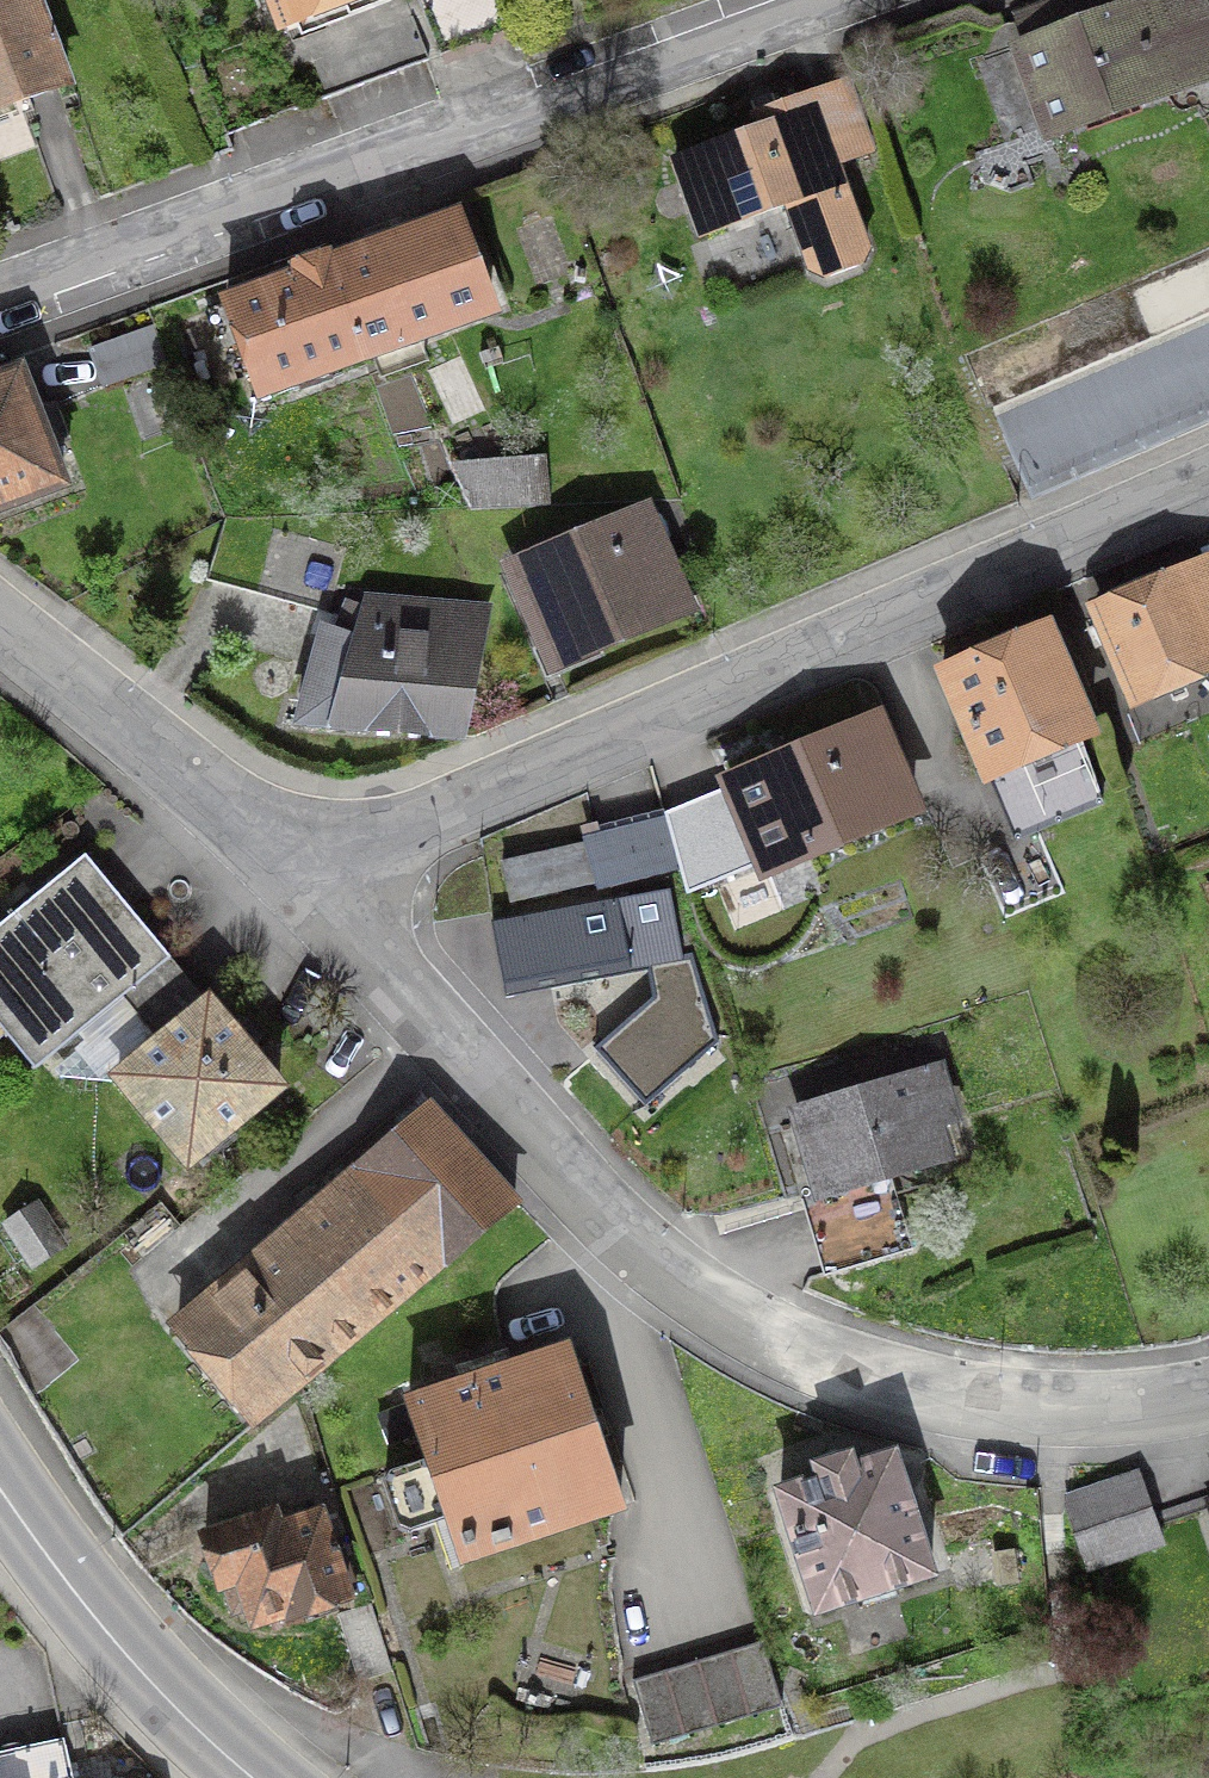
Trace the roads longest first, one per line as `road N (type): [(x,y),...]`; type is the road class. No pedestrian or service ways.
road 1 (residential): [(309,892),(637,1255),(734,1329),(840,1374),(1024,1408),(1208,1398)]
road 2 (residential): [(309,892),(1208,460)]
road 3 (residential): [(845,0),(0,310)]
road 4 (residential): [(0,647),(309,892)]
road 5 (primary): [(253,1777),(120,1648),(0,1488)]

